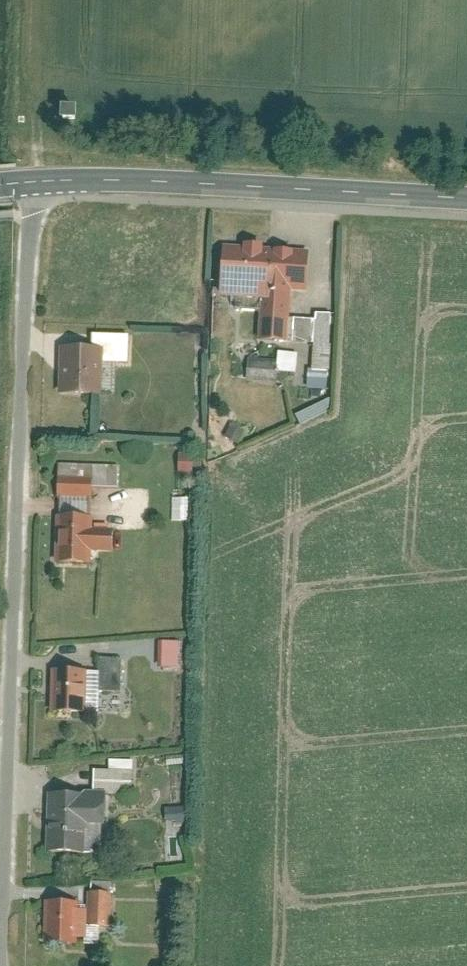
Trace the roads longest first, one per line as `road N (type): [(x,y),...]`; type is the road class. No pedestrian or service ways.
road 1 (residential): [(7,924),(30,182)]
road 2 (tertiary): [(30,182),(139,178),(466,196)]

